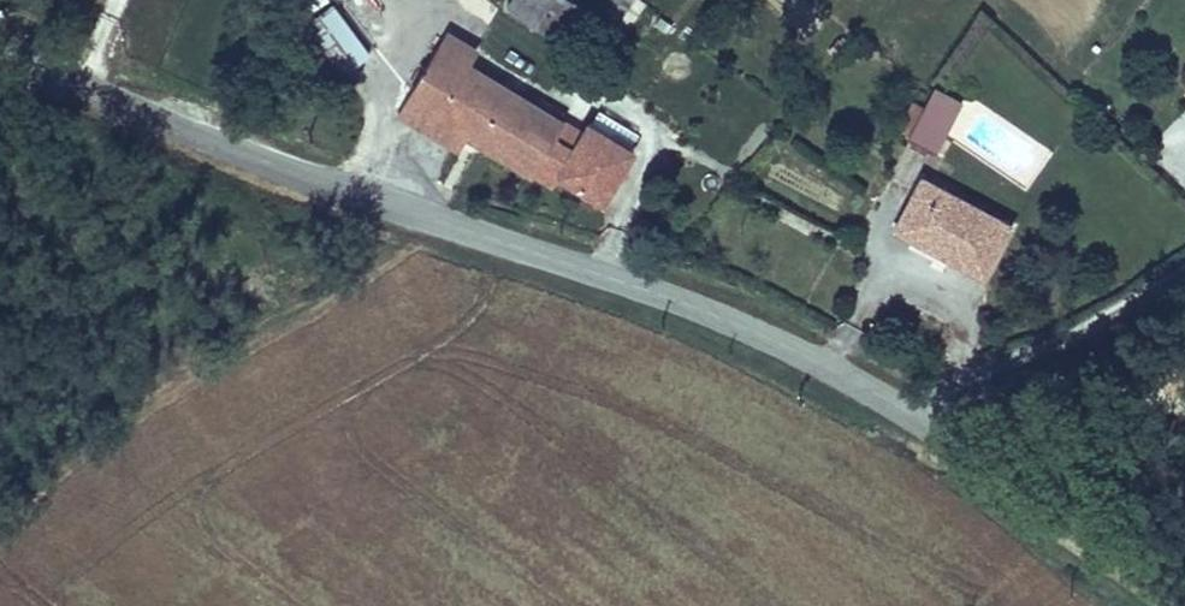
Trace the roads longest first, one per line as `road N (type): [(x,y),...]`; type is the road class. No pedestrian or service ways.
road 1 (tertiary): [(0,49),(220,149),(768,337),(882,396),(1184,598)]

